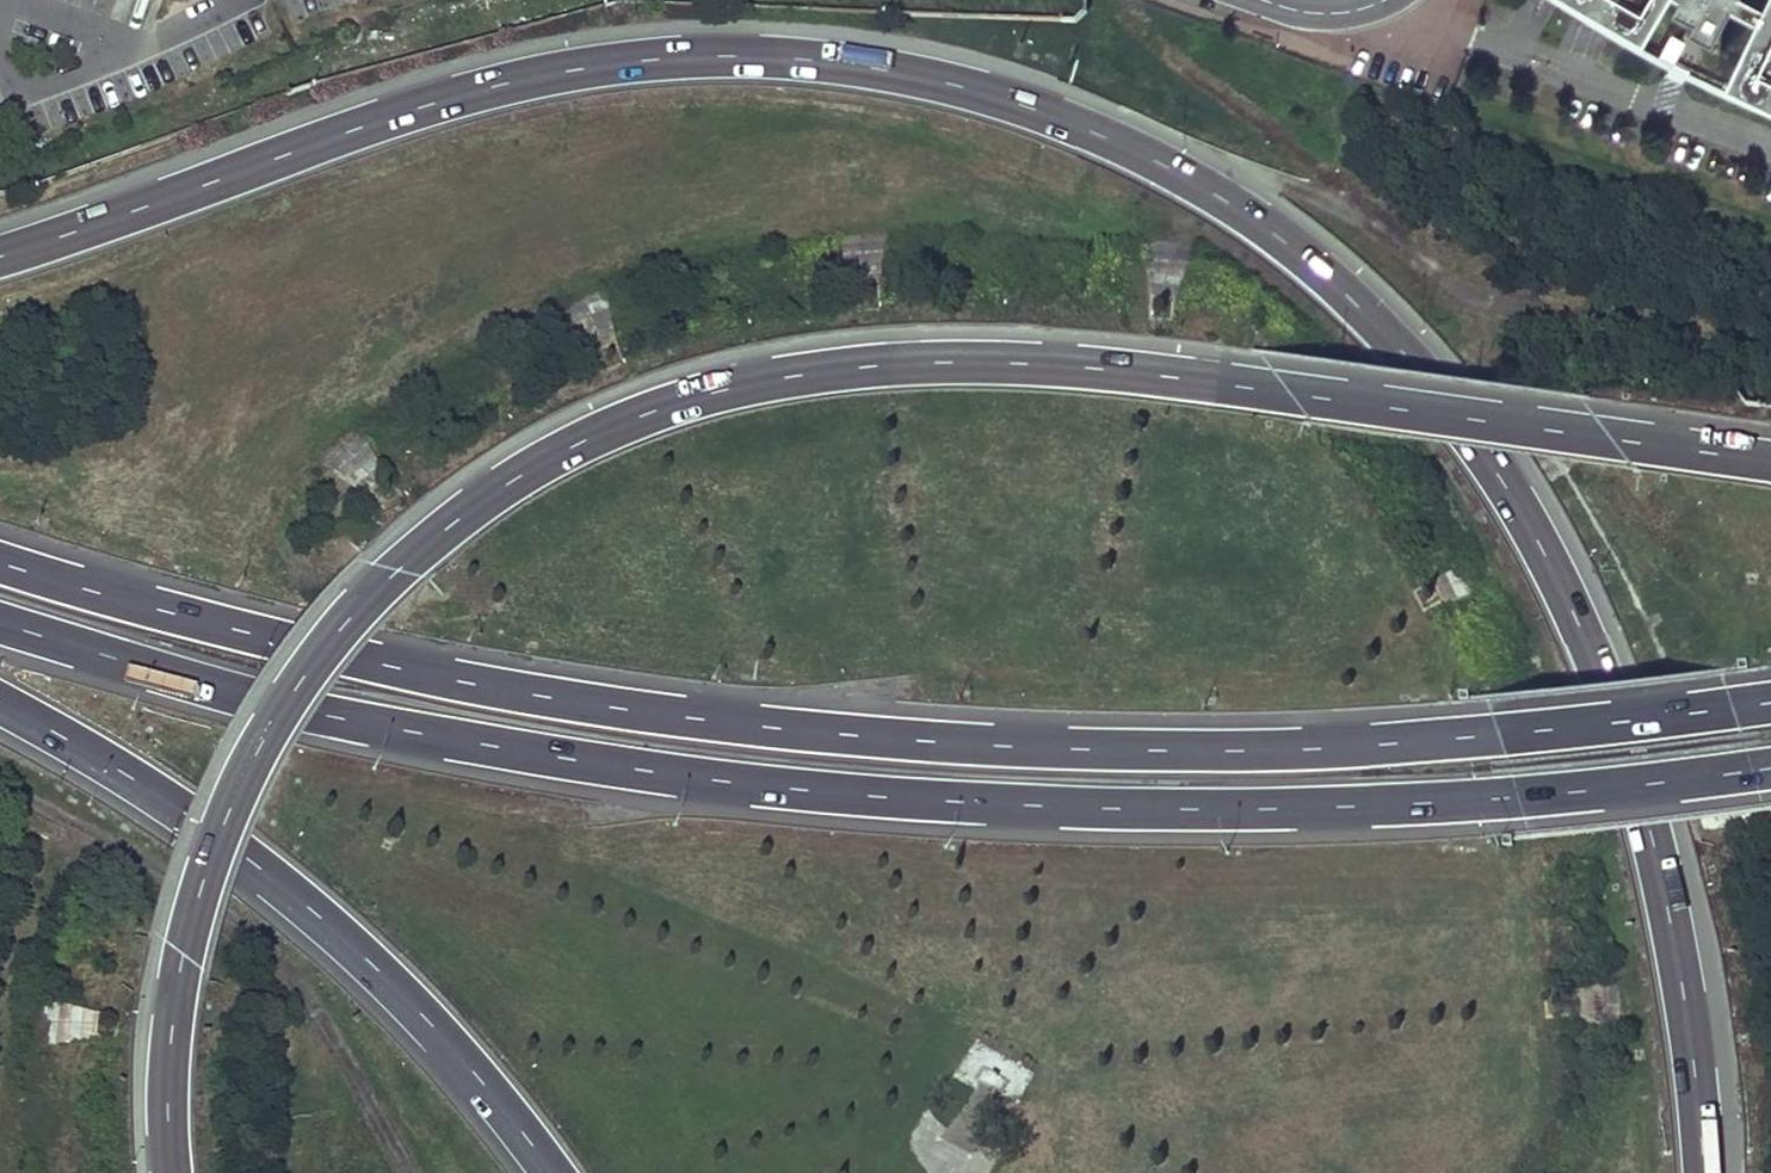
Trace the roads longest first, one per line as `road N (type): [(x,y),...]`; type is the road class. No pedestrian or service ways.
road 1 (motorway): [(1703,1172),(1665,890),(1621,732),(1581,633),(1496,470),(1439,392),(1367,312),(1284,238),(1209,190),(1105,134),(906,71),(703,55),(599,63),(470,91),(0,255)]
road 2 (motorway): [(1770,458),(1287,389),(994,359),(774,375),(658,406),(541,459),(469,506),(355,611),(280,709),(233,795),(191,906),(170,1009),(166,1172)]
road 3 (motorway): [(1770,704),(1589,730),(1301,748),(1113,749),(763,727),(367,661),(0,563)]
road 4 (motorway): [(0,624),(193,679),(559,756),(944,800),(1306,807),(1619,793),(1770,769)]
road 5 (motorway): [(0,702),(165,800),(356,951),(484,1081),(554,1172)]
road 6 (residential): [(1262,0),(1297,12),(1362,12),(1387,0)]

